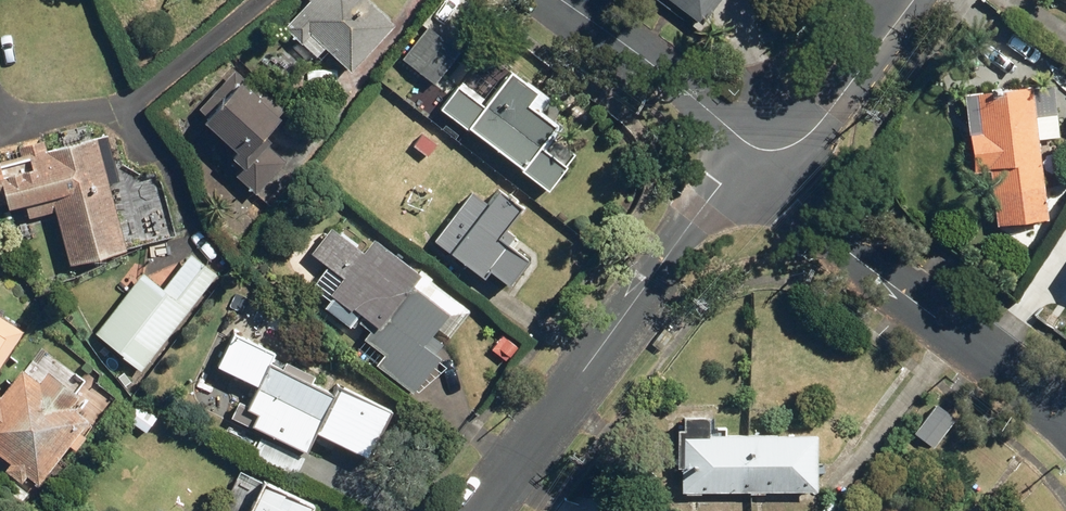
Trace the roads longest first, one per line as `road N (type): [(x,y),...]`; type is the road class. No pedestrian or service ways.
road 1 (residential): [(774,150),(718,185),(478,510)]
road 2 (residential): [(1065,417),(845,248),(794,194),(774,150)]
road 3 (residential): [(774,150),(734,134),(565,0)]
road 4 (residential): [(914,0),(818,127),(774,150)]

